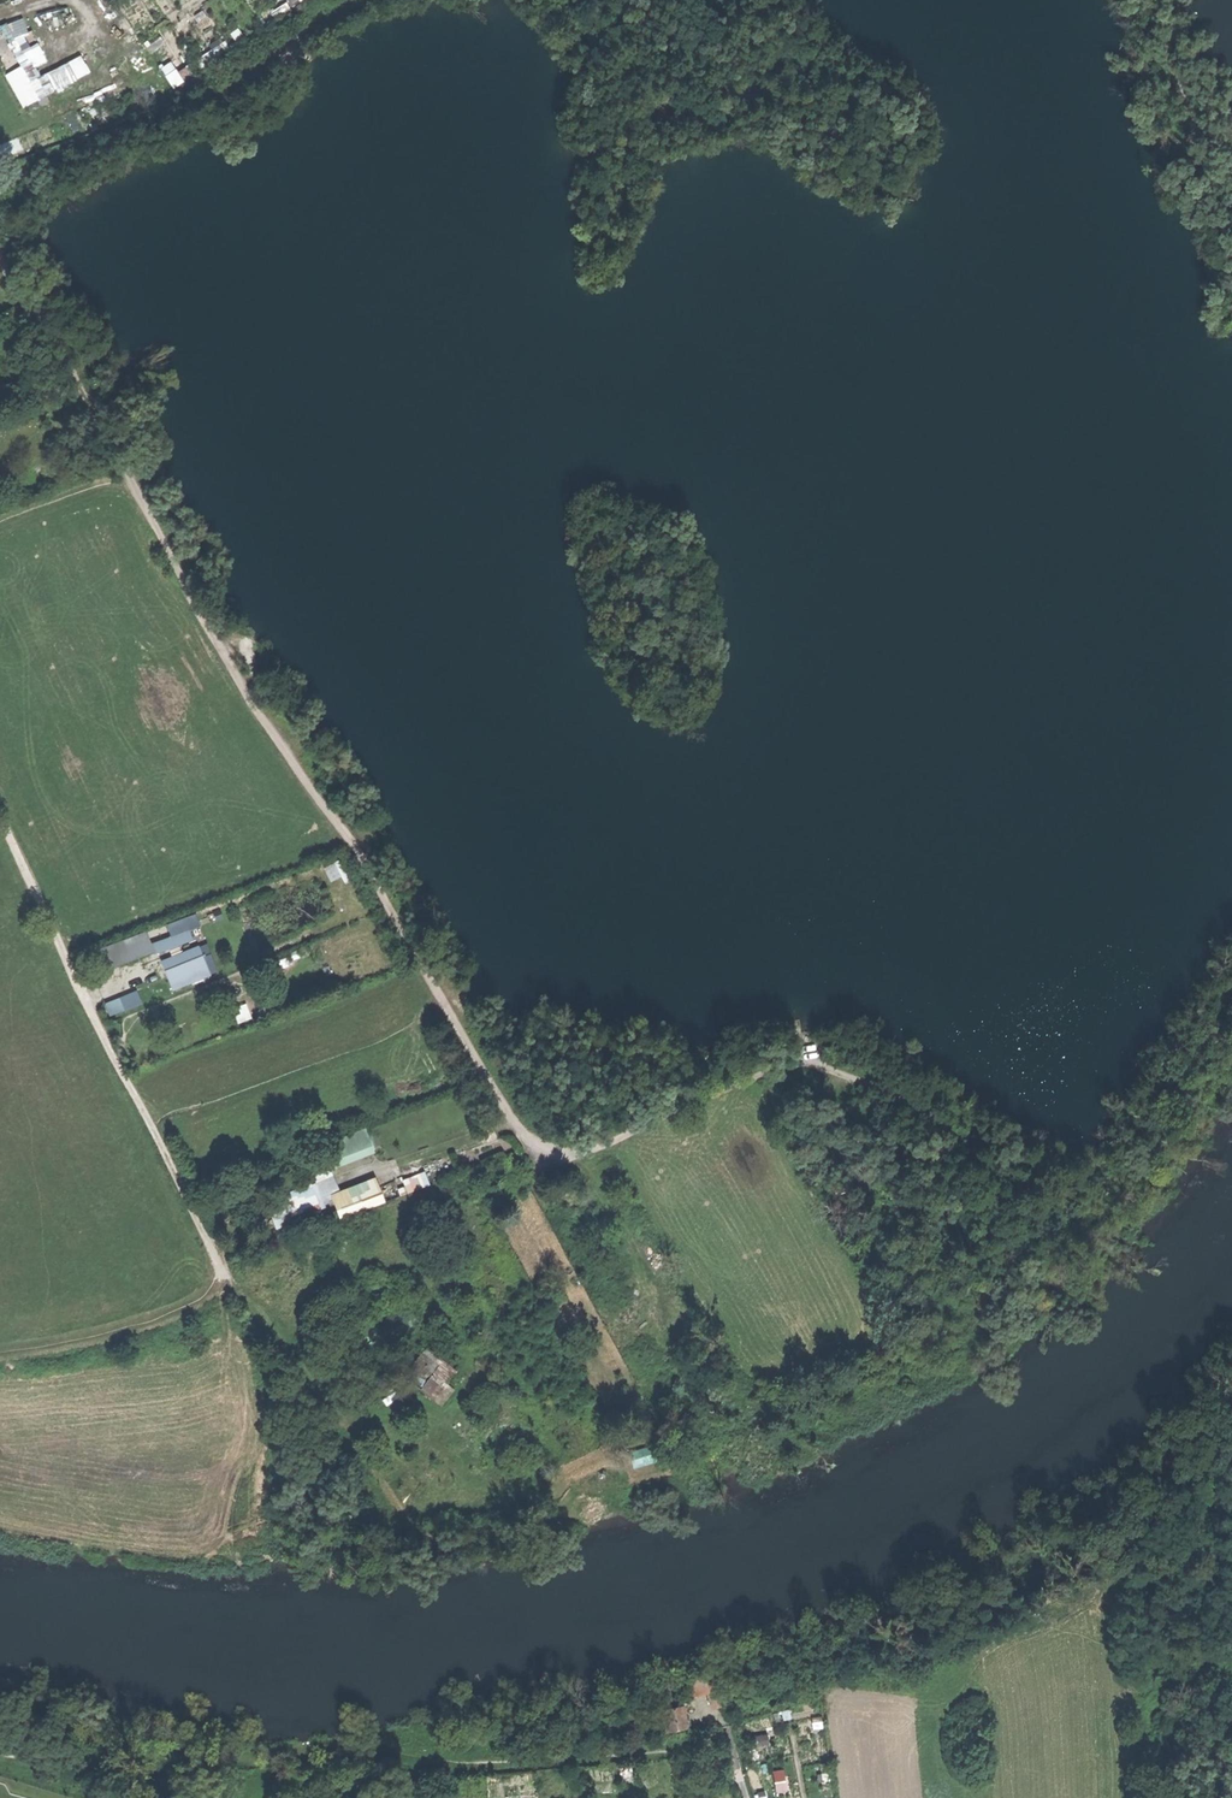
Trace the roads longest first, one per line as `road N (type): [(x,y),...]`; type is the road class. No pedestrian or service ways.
road 1 (track): [(123,474),(240,681),(372,871),(532,1138),(574,1151),(794,1066),(826,1066),(864,1081),(1071,1211)]
road 2 (track): [(0,1353),(145,1324),(211,1292),(222,1278),(0,820)]
road 3 (track): [(1231,1569),(1141,1571),(1128,1590),(1134,1797)]
road 4 (track): [(123,474),(0,243)]

